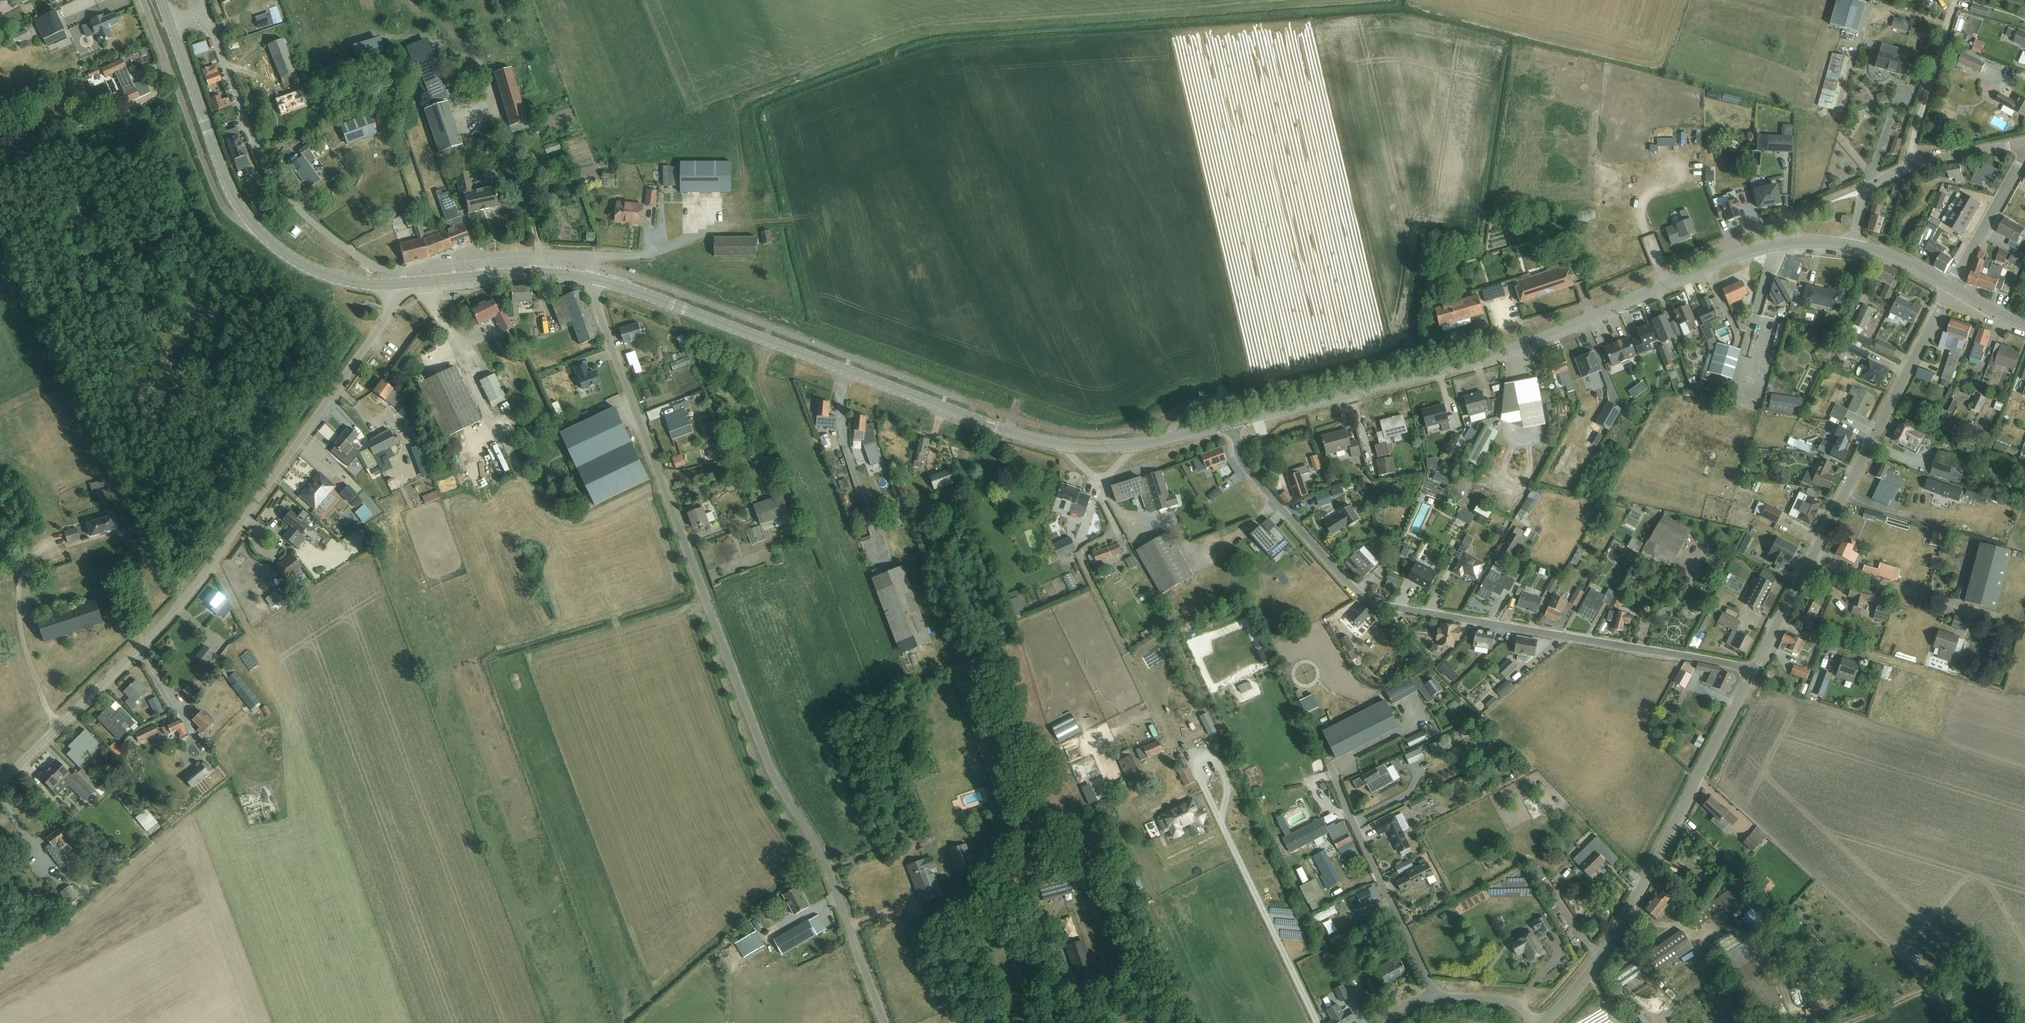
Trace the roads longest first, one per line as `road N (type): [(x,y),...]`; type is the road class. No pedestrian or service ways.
road 1 (unclassified): [(888,1022),(832,869),(781,795),(755,736),(591,279)]
road 2 (tertiary): [(1855,247),(1810,242),(1752,251),(1490,356),(1232,423)]
road 3 (unclassified): [(0,784),(196,584),(381,325),(400,284)]
road 4 (residential): [(1753,672),(1368,598),(1240,460),(1232,423)]
road 5 (tertiary): [(591,279),(997,427)]
road 6 (unclassified): [(1543,1022),(1621,926),(1753,672)]
road 7 (residential): [(1815,560),(1949,286)]
road 8 (residential): [(250,222),(235,220),(216,193),(143,0)]
road 9 (tertiary): [(1232,423),(1100,447),(997,427)]
road 10 (unclassified): [(2024,147),(1920,163),(1864,189),(1855,247)]
road 11 (tertiary): [(169,23),(226,182),(250,222)]
road 12 (tertiary): [(400,284),(533,273),(591,279)]
road 13 (track): [(1920,163),(1914,148),(1956,0)]
road 14 (tertiary): [(250,222),(293,260),(323,273),(400,284)]
road 15 (unclassified): [(1965,607),(1815,560)]
road 16 (residential): [(1949,286),(2024,152)]

